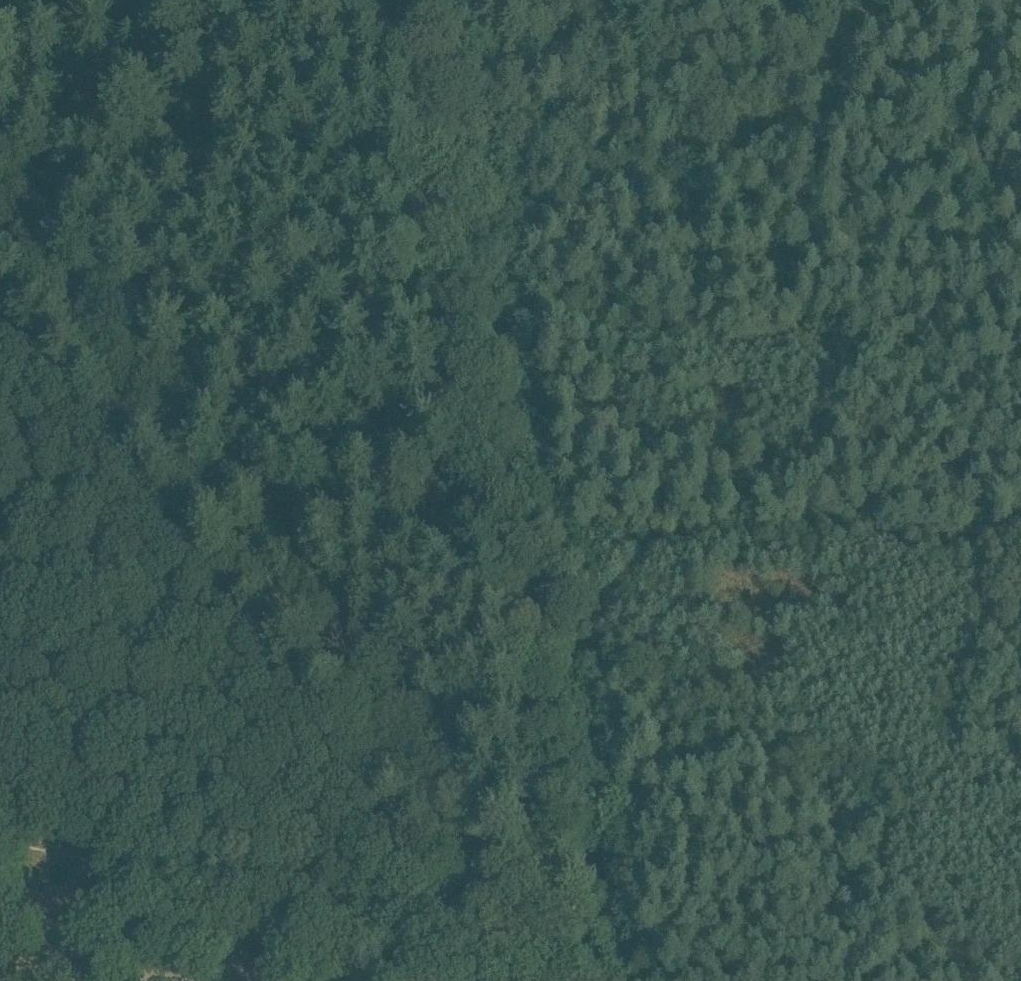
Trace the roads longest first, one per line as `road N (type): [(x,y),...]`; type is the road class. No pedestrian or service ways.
road 1 (track): [(560,980),(399,0)]
road 2 (track): [(550,980),(0,229)]
road 3 (track): [(516,703),(673,546),(1020,537)]
road 4 (track): [(0,843),(405,914),(450,910),(481,892)]

